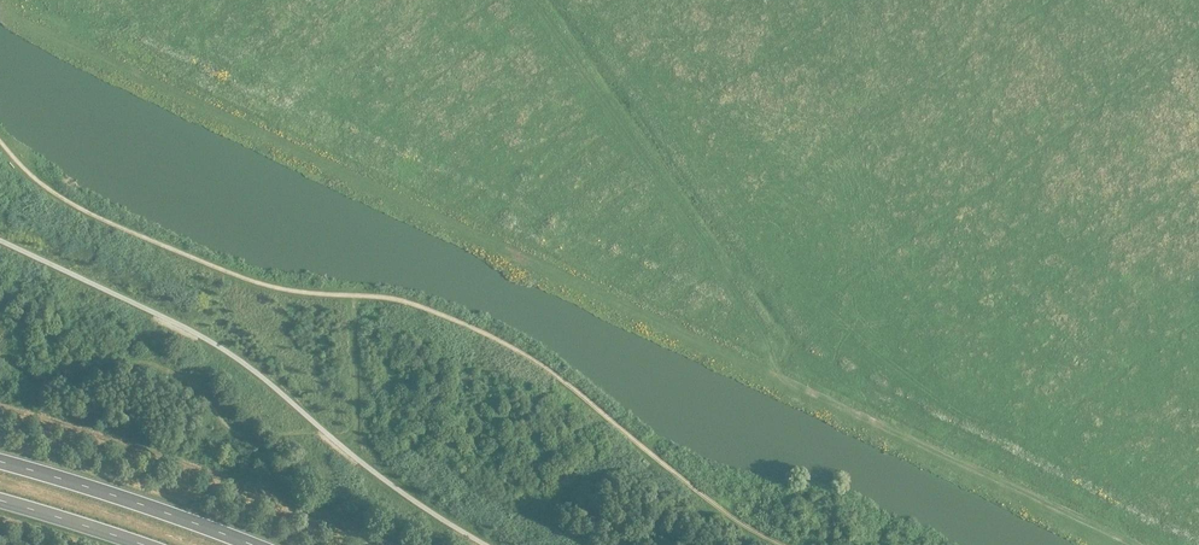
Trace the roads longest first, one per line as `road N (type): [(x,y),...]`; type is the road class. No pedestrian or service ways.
road 1 (track): [(1121,544),(0,10)]
road 2 (trunk): [(258,544),(0,462)]
road 3 (trunk): [(0,501),(140,544)]

